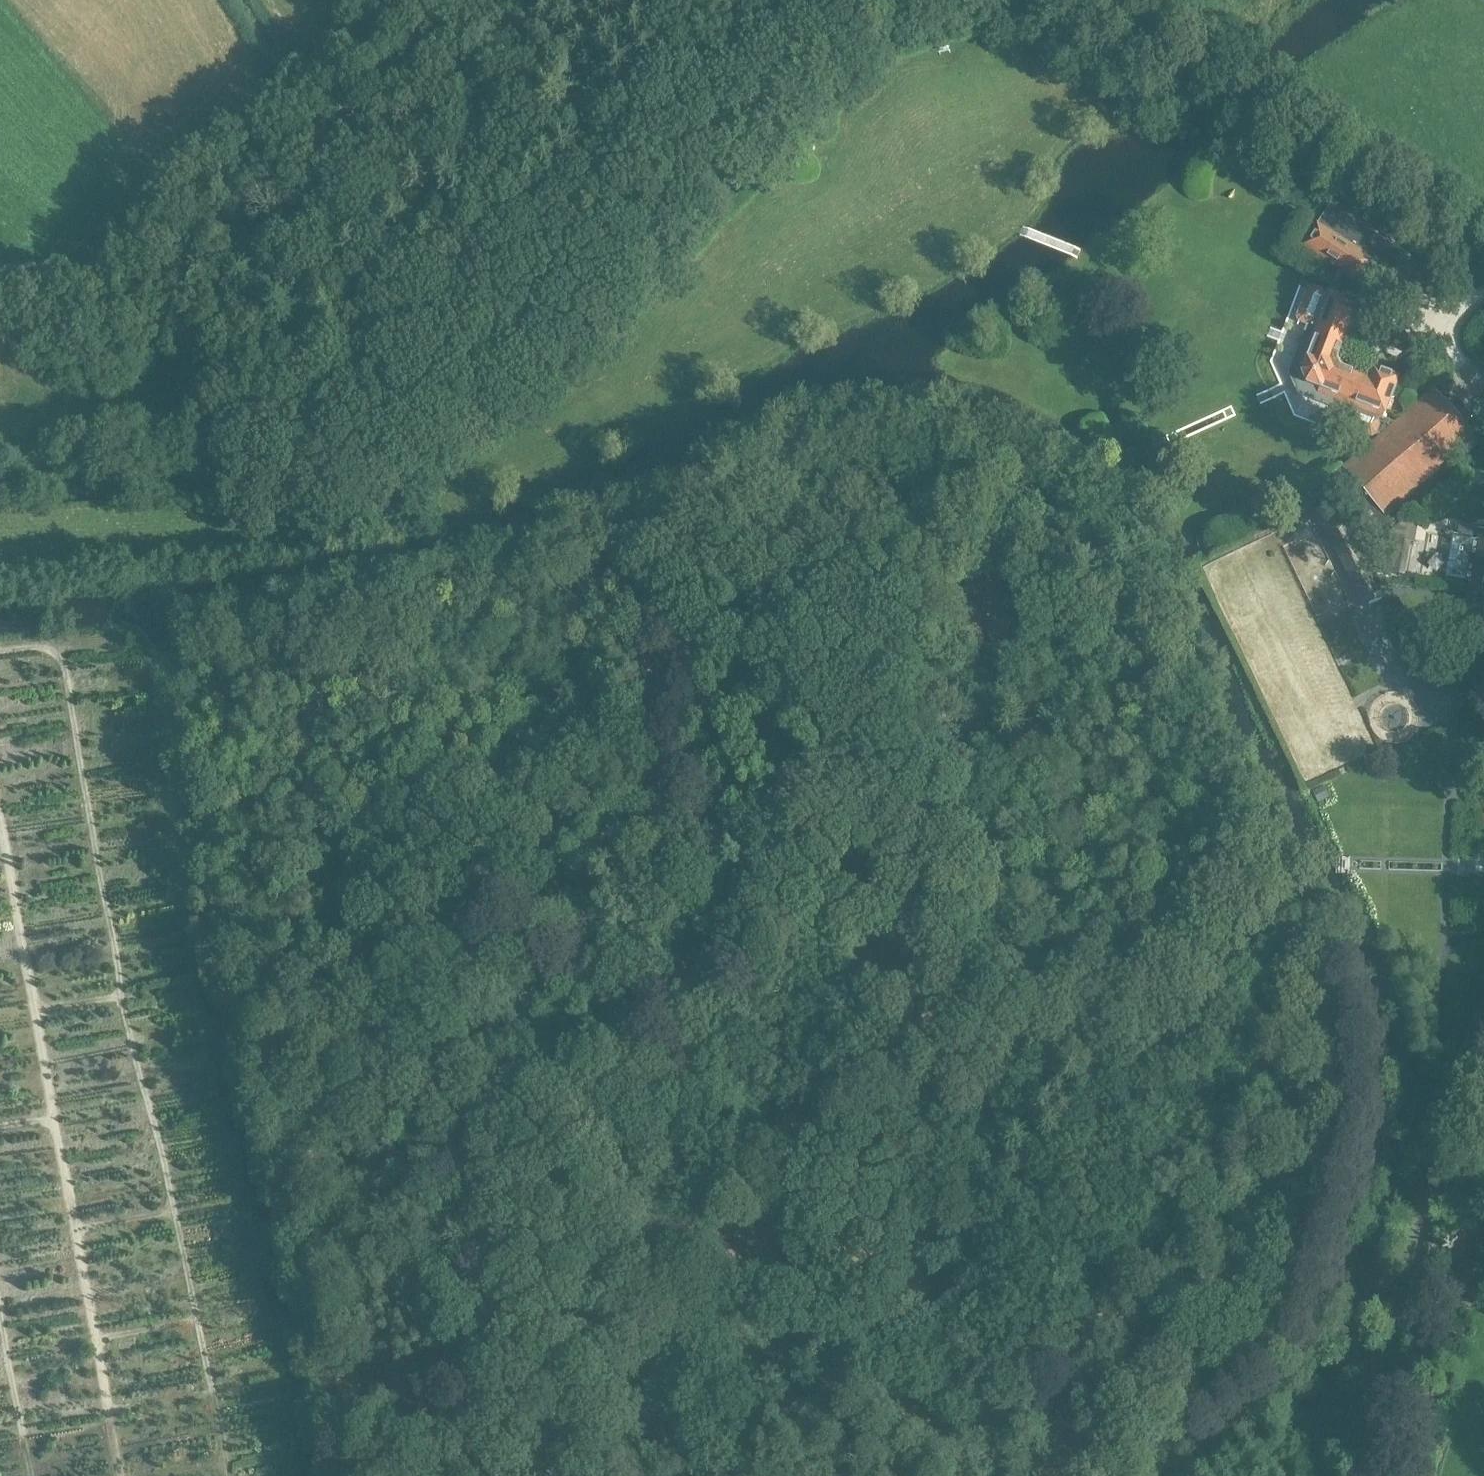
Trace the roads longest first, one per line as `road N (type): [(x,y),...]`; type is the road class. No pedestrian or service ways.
road 1 (track): [(0,342),(78,286),(394,0)]
road 2 (unclassified): [(1371,1475),(1391,1313),(1434,1198),(1483,1016)]
road 3 (unclassified): [(1483,265),(1184,89),(1094,0)]

